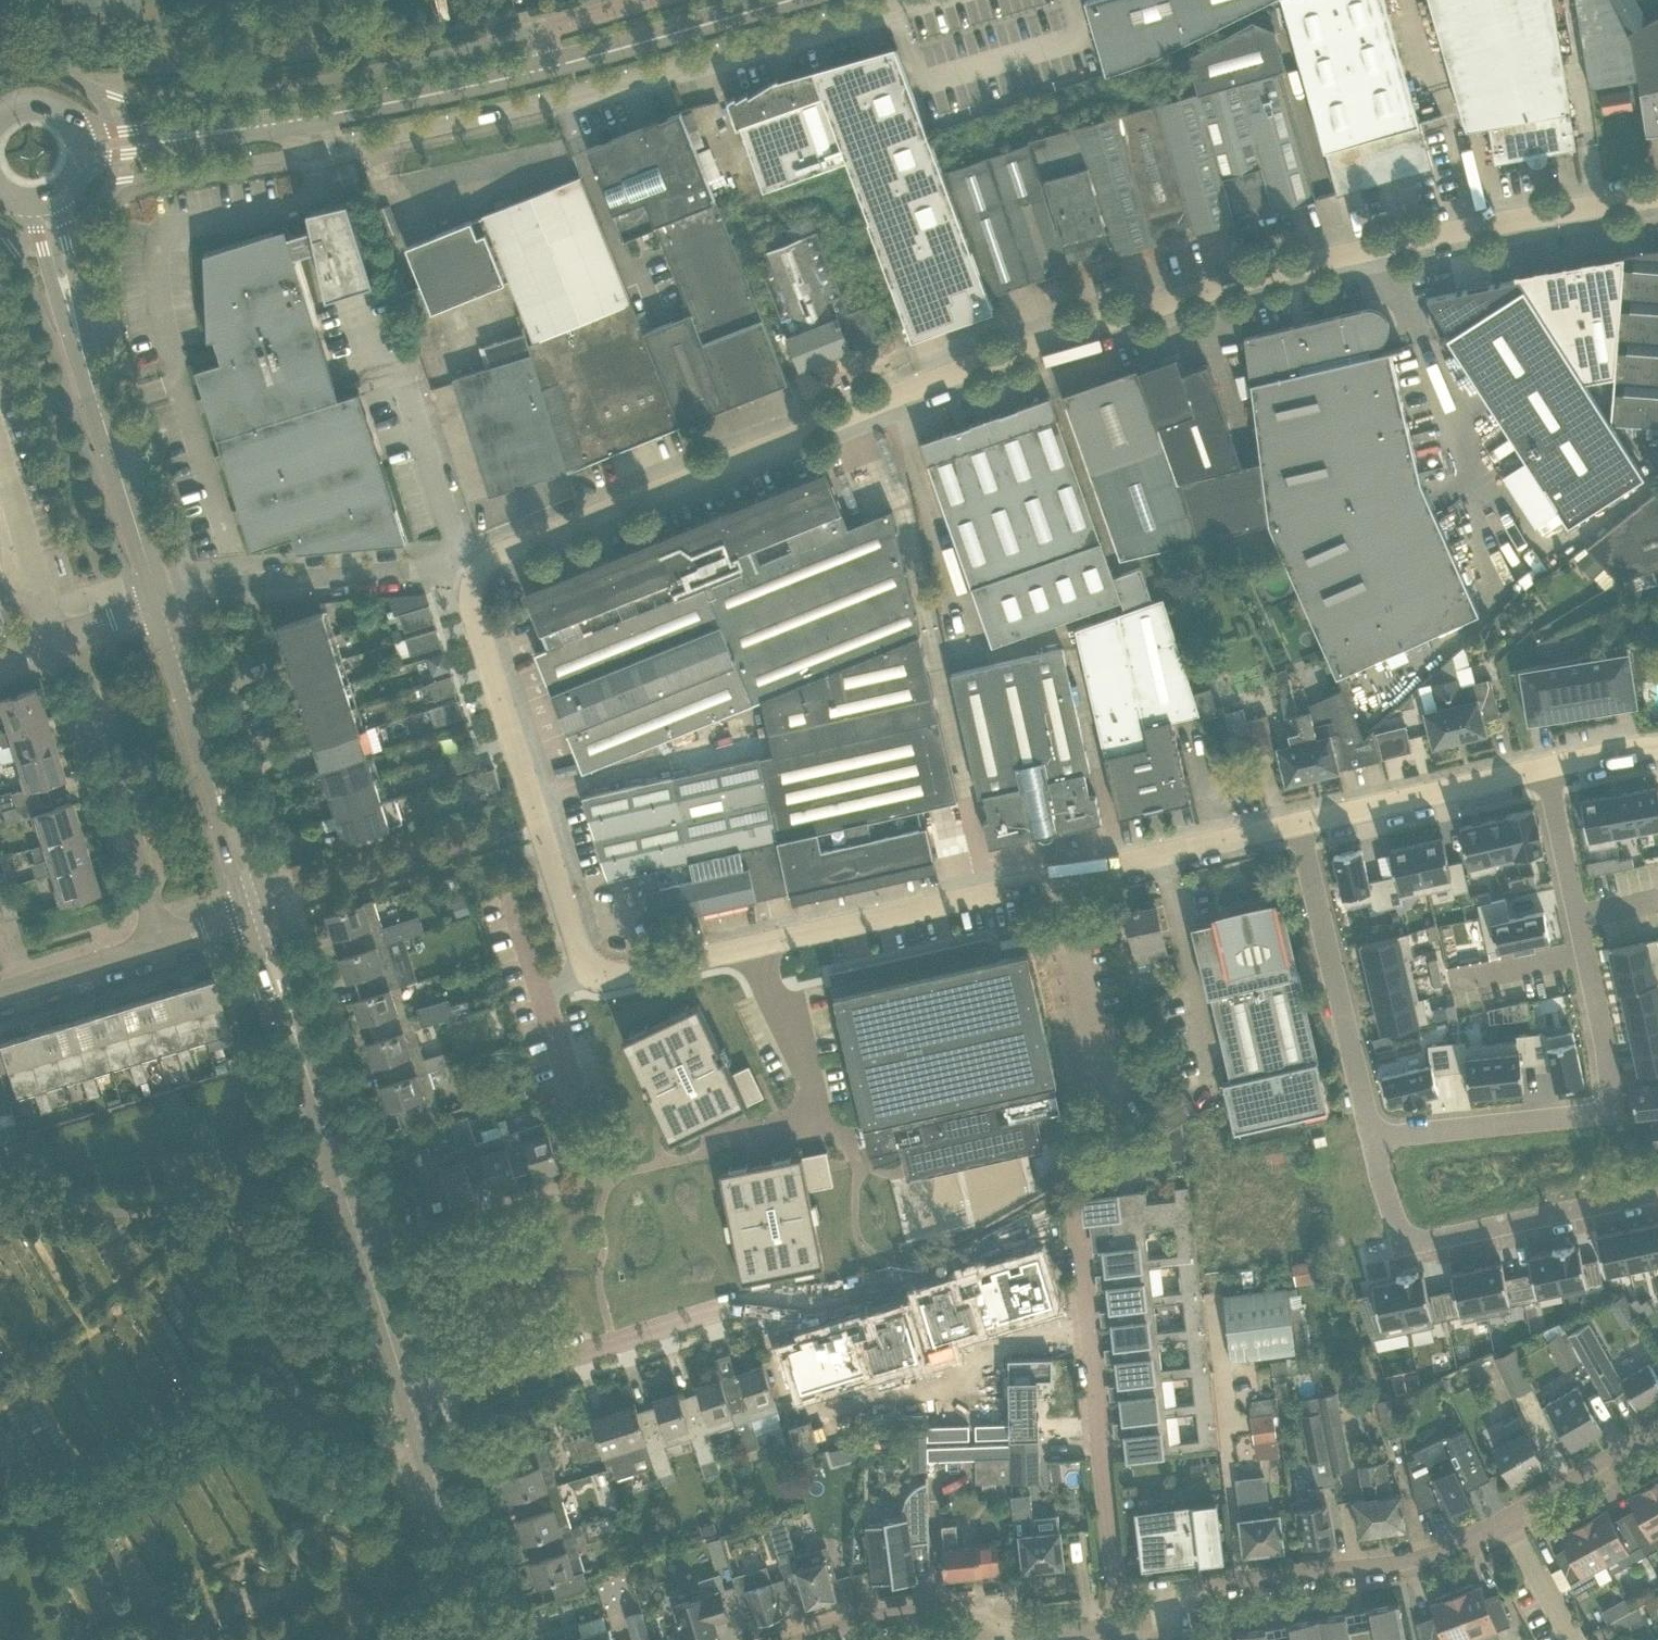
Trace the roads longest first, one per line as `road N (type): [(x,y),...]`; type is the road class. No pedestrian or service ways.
road 1 (unclassified): [(474,576),(494,556),(1086,327),(1307,263),(1657,194)]
road 2 (unclassified): [(296,123),(315,153),(571,94),(905,0)]
road 3 (residential): [(1375,1135),(1614,1108),(1545,765)]
road 4 (unclassified): [(589,968),(608,976),(1055,876)]
road 5 (residential): [(412,1405),(722,1307),(768,1301),(839,1308)]
road 6 (residential): [(1069,1192),(1120,1625)]
road 7 (unclassified): [(589,968),(471,610),(474,576)]
road 8 (residential): [(1120,1625),(1150,1621),(1202,1583),(1419,1559),(1503,1519)]
road 9 (residential): [(1375,1135),(1398,1233),(1408,1244),(1657,1191)]
road 10 (residential): [(799,1639),(868,1617),(960,1608),(1018,1635),(1120,1625)]
road 11 (residential): [(161,945),(61,634)]
road 12 (unclassified): [(474,576),(455,545),(398,366),(376,374),(352,304)]
road 13 (residential): [(1297,823),(1375,1135)]
road 14 (unclassified): [(161,604),(204,587),(434,569),(474,576)]
road 15 (residential): [(161,604),(70,303)]
road 16 (residential): [(1111,1150),(1055,876)]
road 17 (secondary): [(541,70),(791,0)]
road 18 (unclassified): [(1297,823),(1545,765)]
road 19 (secondary): [(296,123),(541,70)]
road 20 (unclassified): [(1055,876),(1297,823)]
road 21 (residential): [(485,1639),(412,1405)]
road 22 (residential): [(363,1251),(296,1037)]
road 23 (residential): [(363,1251),(567,1191)]
road 24 (residential): [(217,786),(161,604)]
road 25 (residential): [(1503,1519),(1657,1426)]
road 26 (residential): [(0,994),(161,945)]
road 27 (residential): [(412,1405),(363,1251)]
road 28 (residential): [(657,0),(553,30),(541,70)]
road 29 (residential): [(578,1124),(536,987)]
road 30 (residential): [(1573,1639),(1503,1519)]
road 31 (residential): [(268,911),(236,810),(217,786)]
road 32 (residential): [(217,786),(215,818),(246,917)]
road 33 (residential): [(246,917),(276,1006),(296,1037)]
road 34 (residential): [(296,1037),(295,998),(268,911)]
road 35 (residential): [(0,455),(38,579)]

